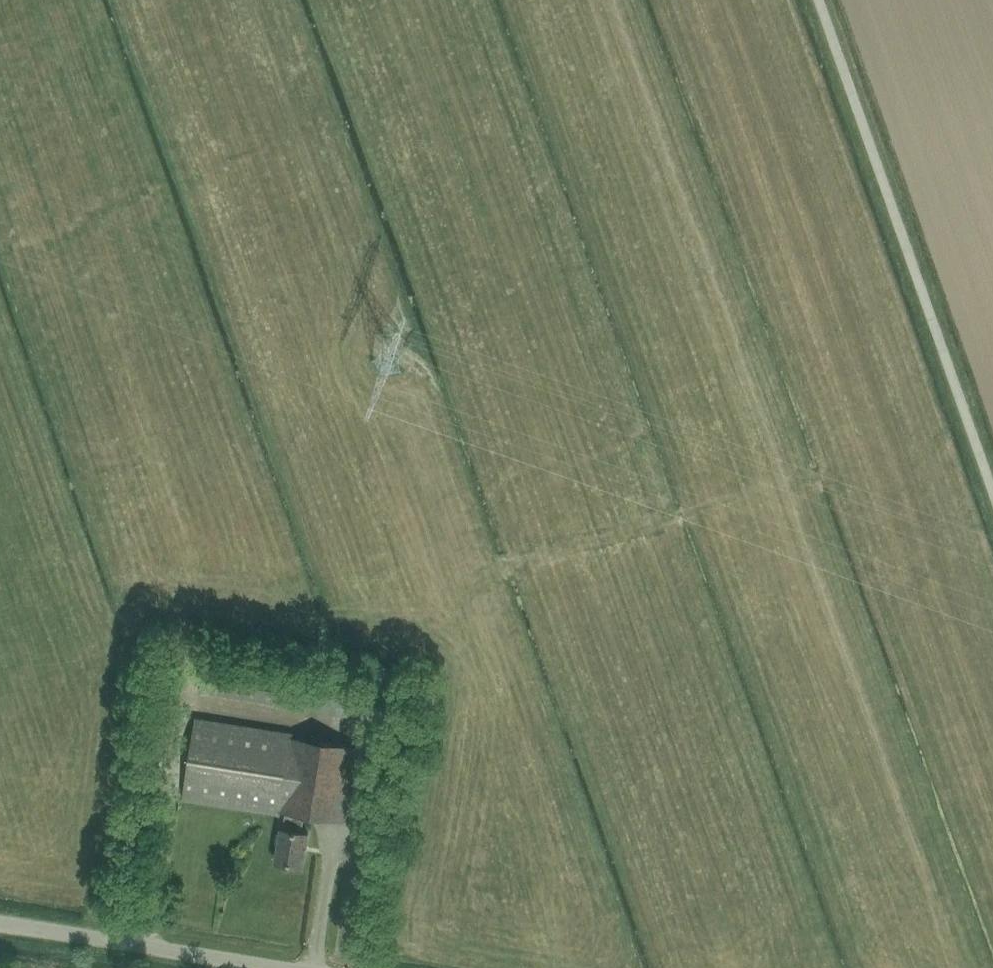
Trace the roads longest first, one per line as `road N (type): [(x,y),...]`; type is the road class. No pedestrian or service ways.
road 1 (unclassified): [(272,967),(0,927)]

